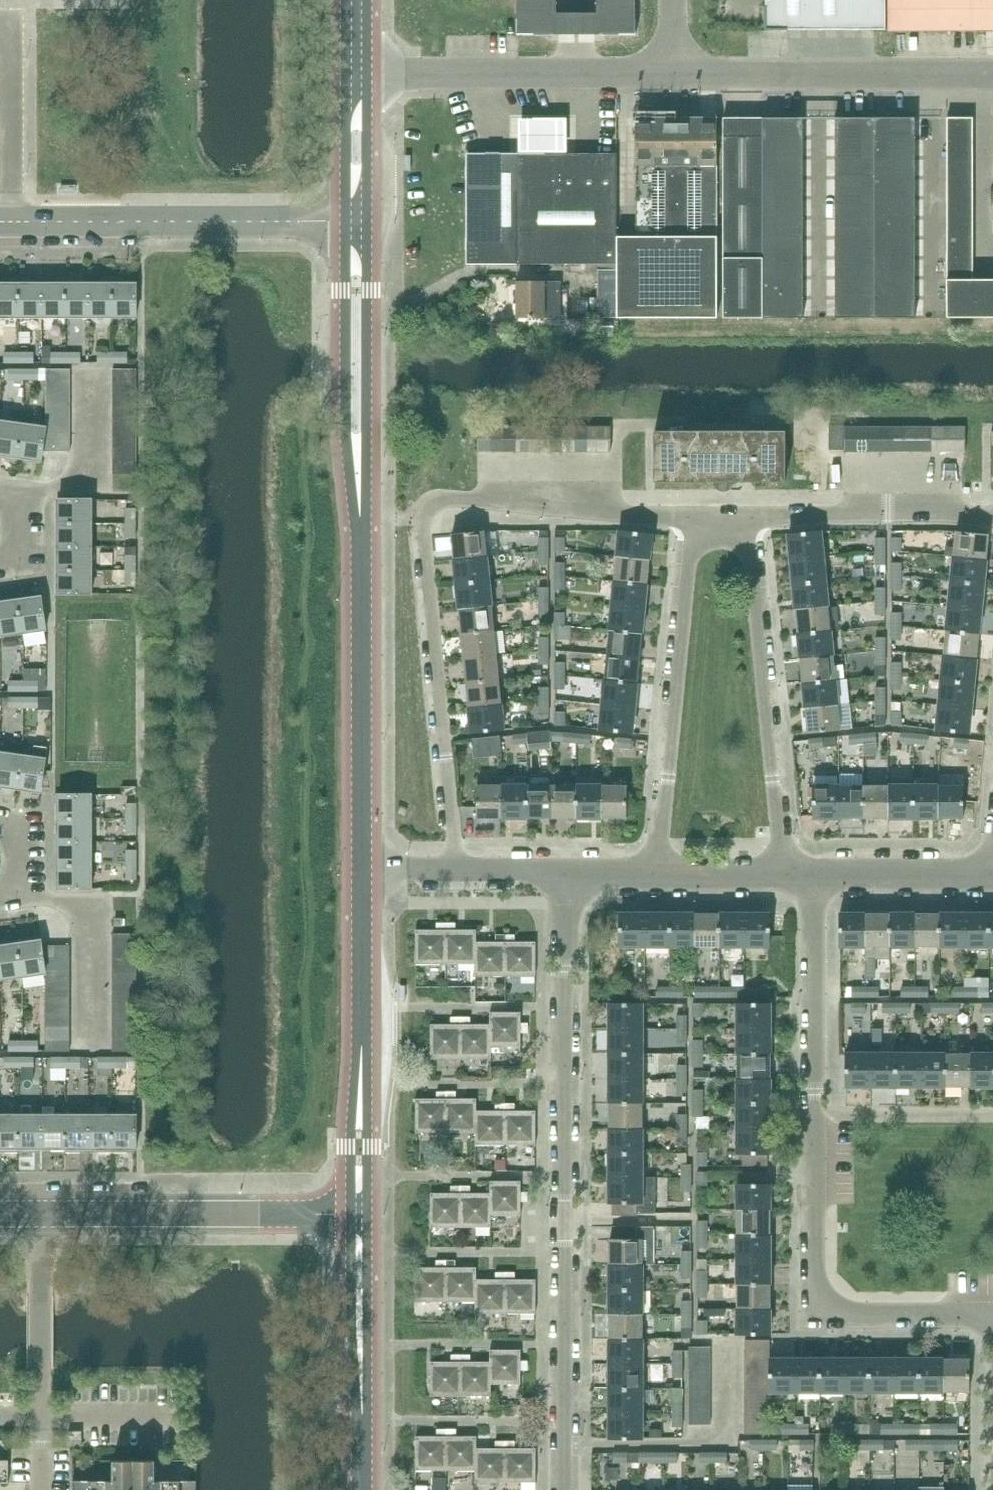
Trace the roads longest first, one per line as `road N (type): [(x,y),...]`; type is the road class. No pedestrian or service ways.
road 1 (tertiary): [(364,871),(356,227)]
road 2 (residential): [(456,871),(421,530),(427,506),(451,499),(695,518)]
road 3 (residential): [(992,1323),(815,1320),(813,874)]
road 4 (residential): [(570,1489),(566,873)]
road 5 (residential): [(650,873),(695,518)]
road 6 (residential): [(790,874),(750,519)]
road 7 (tertiary): [(362,1216),(364,871)]
road 8 (residential): [(15,226),(356,227)]
road 9 (unclassified): [(356,66),(682,69)]
road 10 (residential): [(362,1216),(40,1214)]
road 11 (unclassified): [(682,69),(992,72)]
road 12 (tertiary): [(363,1489),(362,1216)]
road 13 (residential): [(750,519),(992,517)]
road 14 (residential): [(15,226),(10,29),(0,29)]
road 15 (residential): [(992,876),(813,874)]
road 16 (tertiary): [(356,227),(356,66)]
road 17 (residential): [(790,874),(650,873)]
road 18 (residential): [(42,1424),(41,1287)]

